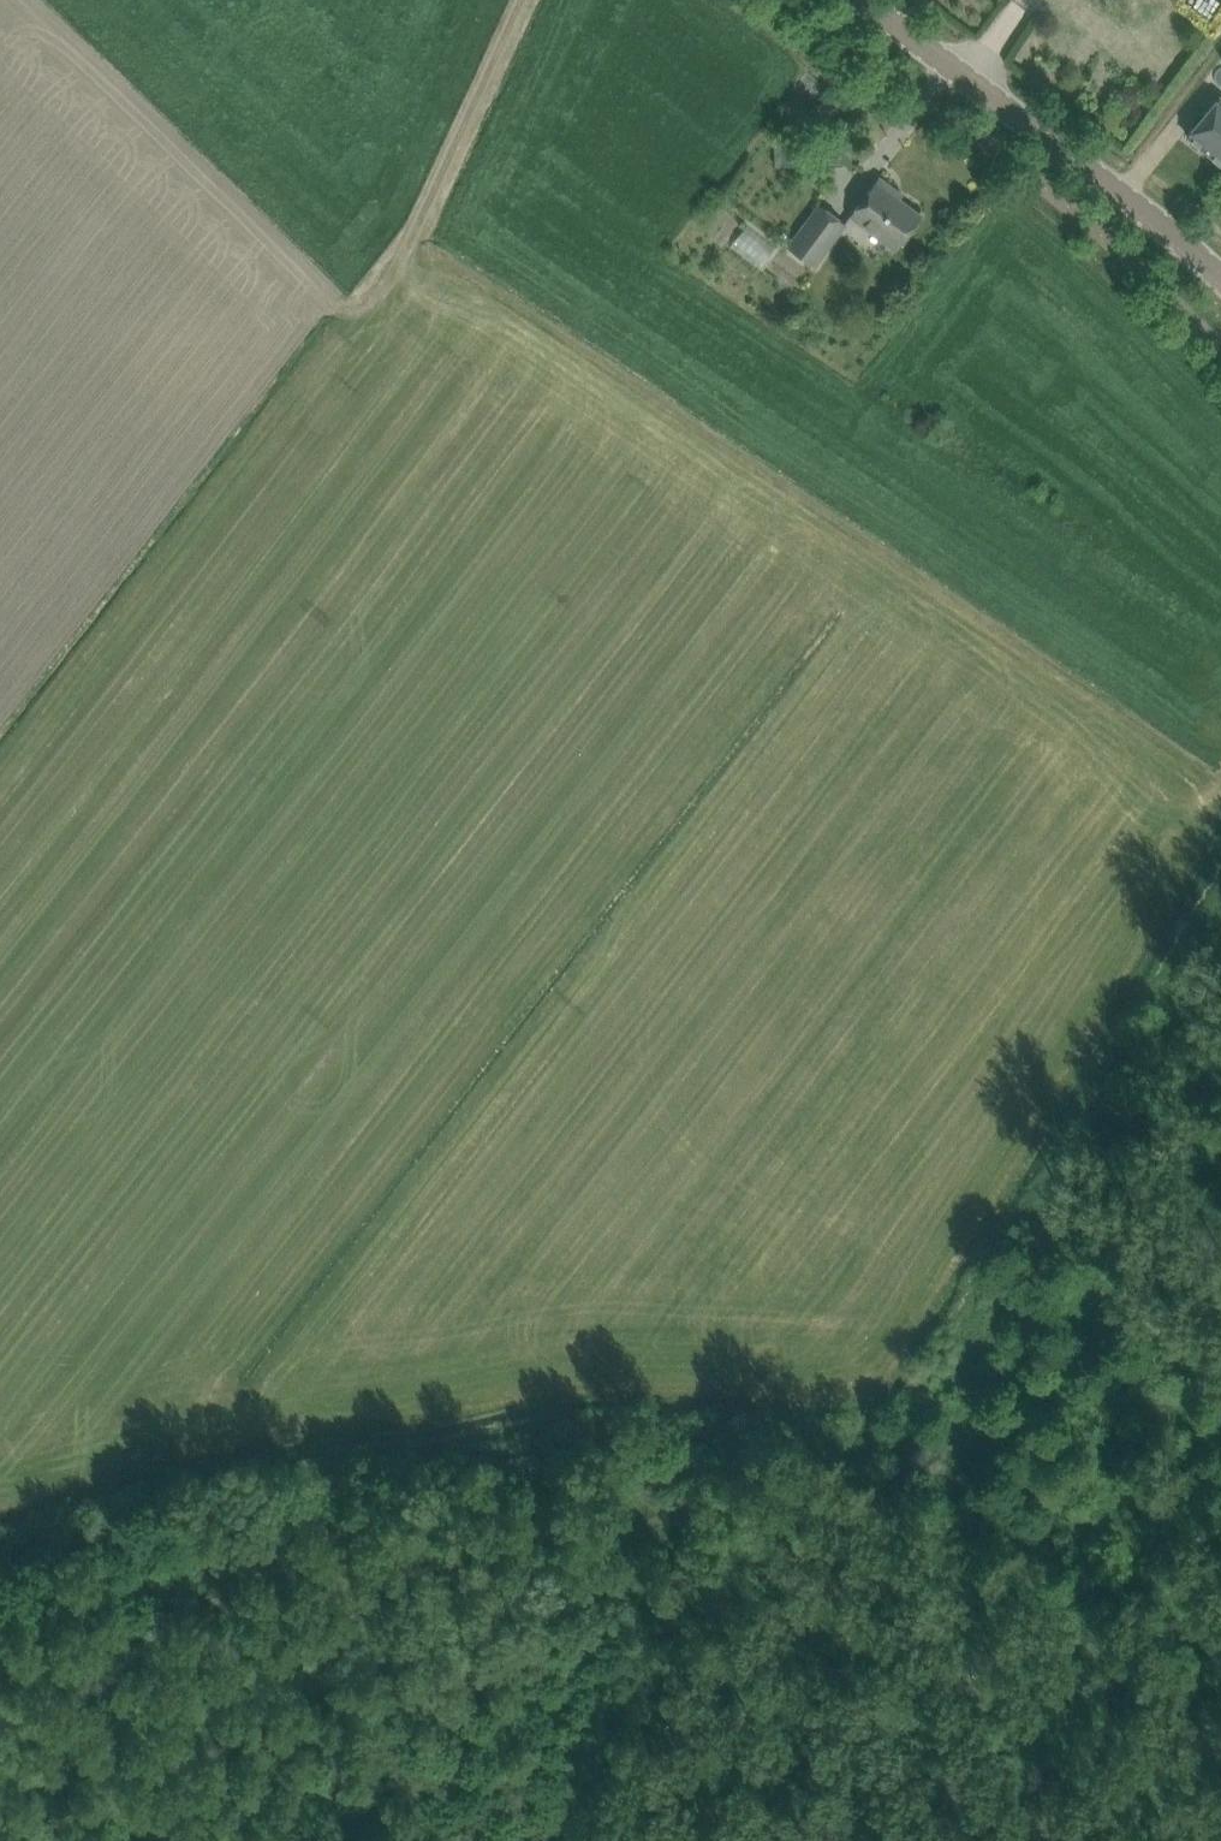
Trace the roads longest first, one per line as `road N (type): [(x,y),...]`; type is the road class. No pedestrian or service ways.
road 1 (tertiary): [(869,0),(1191,244),(1220,276)]
road 2 (track): [(516,0),(412,224),(349,299)]

